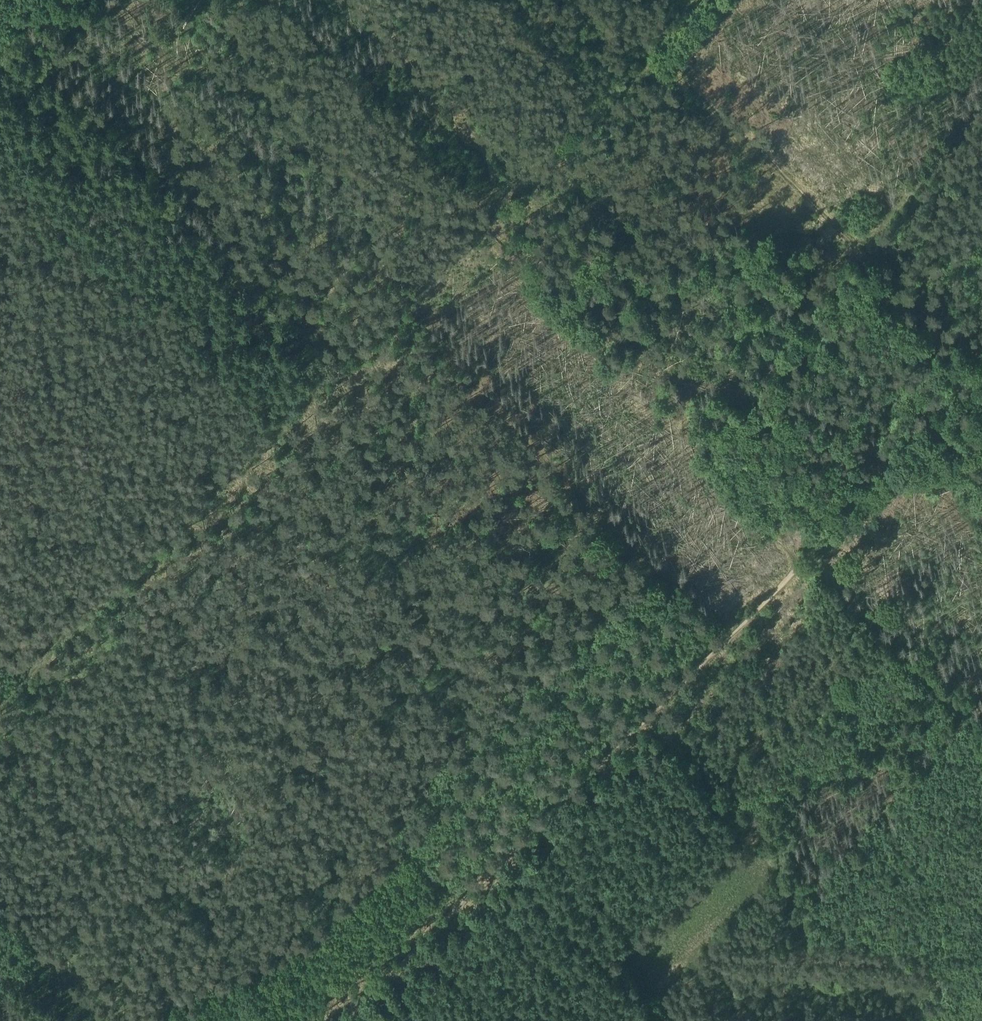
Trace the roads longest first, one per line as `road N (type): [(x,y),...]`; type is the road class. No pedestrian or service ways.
road 1 (track): [(330,1020),(626,741),(981,385)]
road 2 (track): [(981,365),(657,55)]
road 3 (track): [(470,236),(657,55)]
road 4 (track): [(109,0),(179,65),(275,90)]

